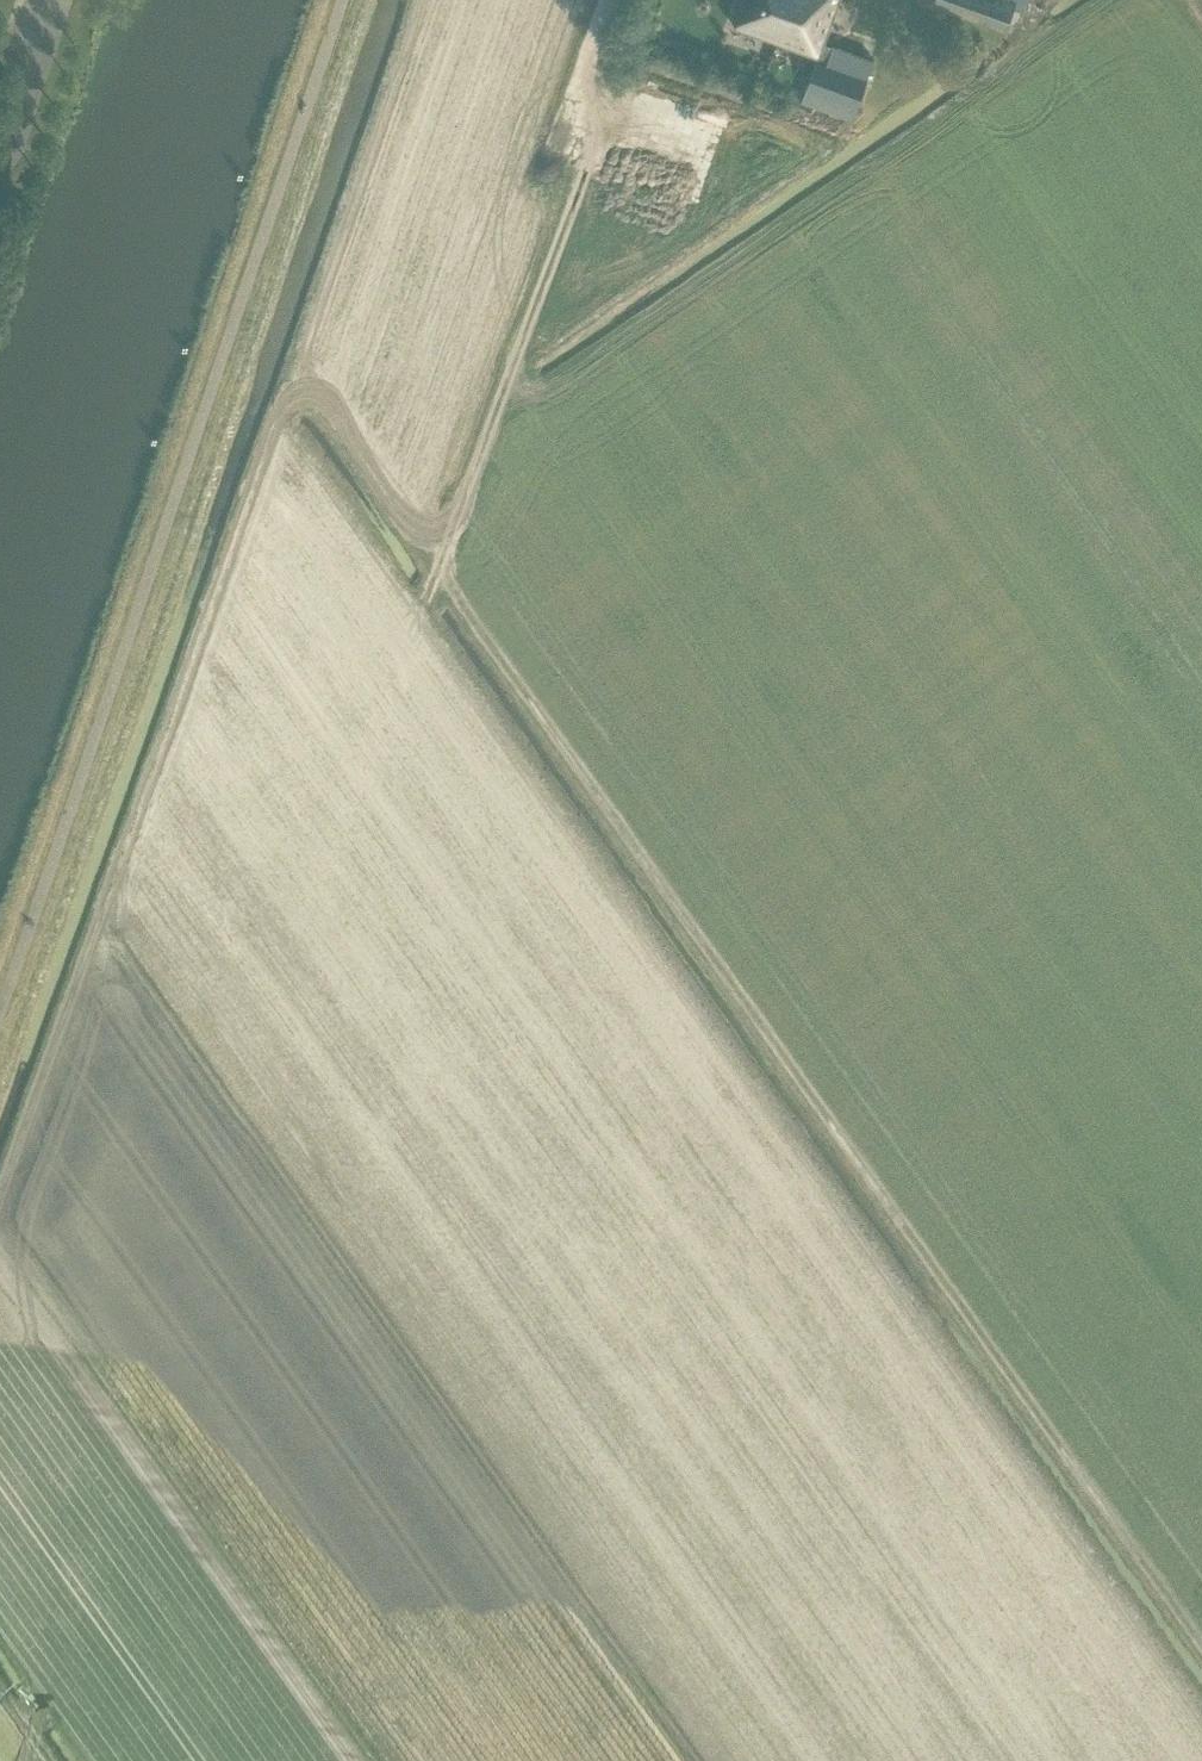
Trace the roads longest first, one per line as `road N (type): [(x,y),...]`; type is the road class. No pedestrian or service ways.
road 1 (unclassified): [(40,32),(0,155)]

